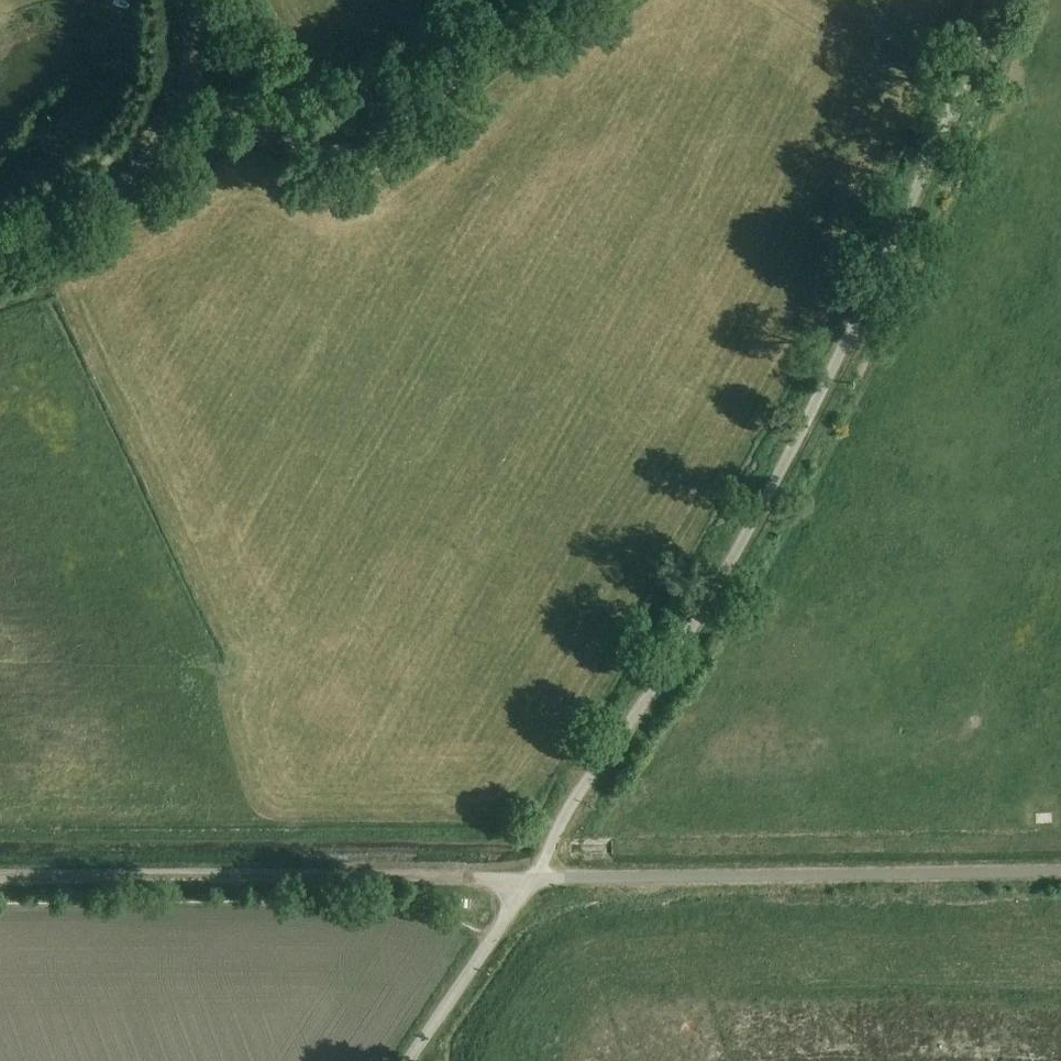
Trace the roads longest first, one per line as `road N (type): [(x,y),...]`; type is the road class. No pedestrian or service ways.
road 1 (unclassified): [(998,0),(785,460),(531,879)]
road 2 (track): [(531,879),(0,880)]
road 3 (unclassified): [(531,879),(1060,872)]
road 4 (track): [(564,0),(352,151),(301,150),(238,110),(186,92)]
road 5 (unclassified): [(0,250),(107,199),(151,157),(190,83),(193,0)]
road 6 (unclassified): [(414,1060),(531,879)]

